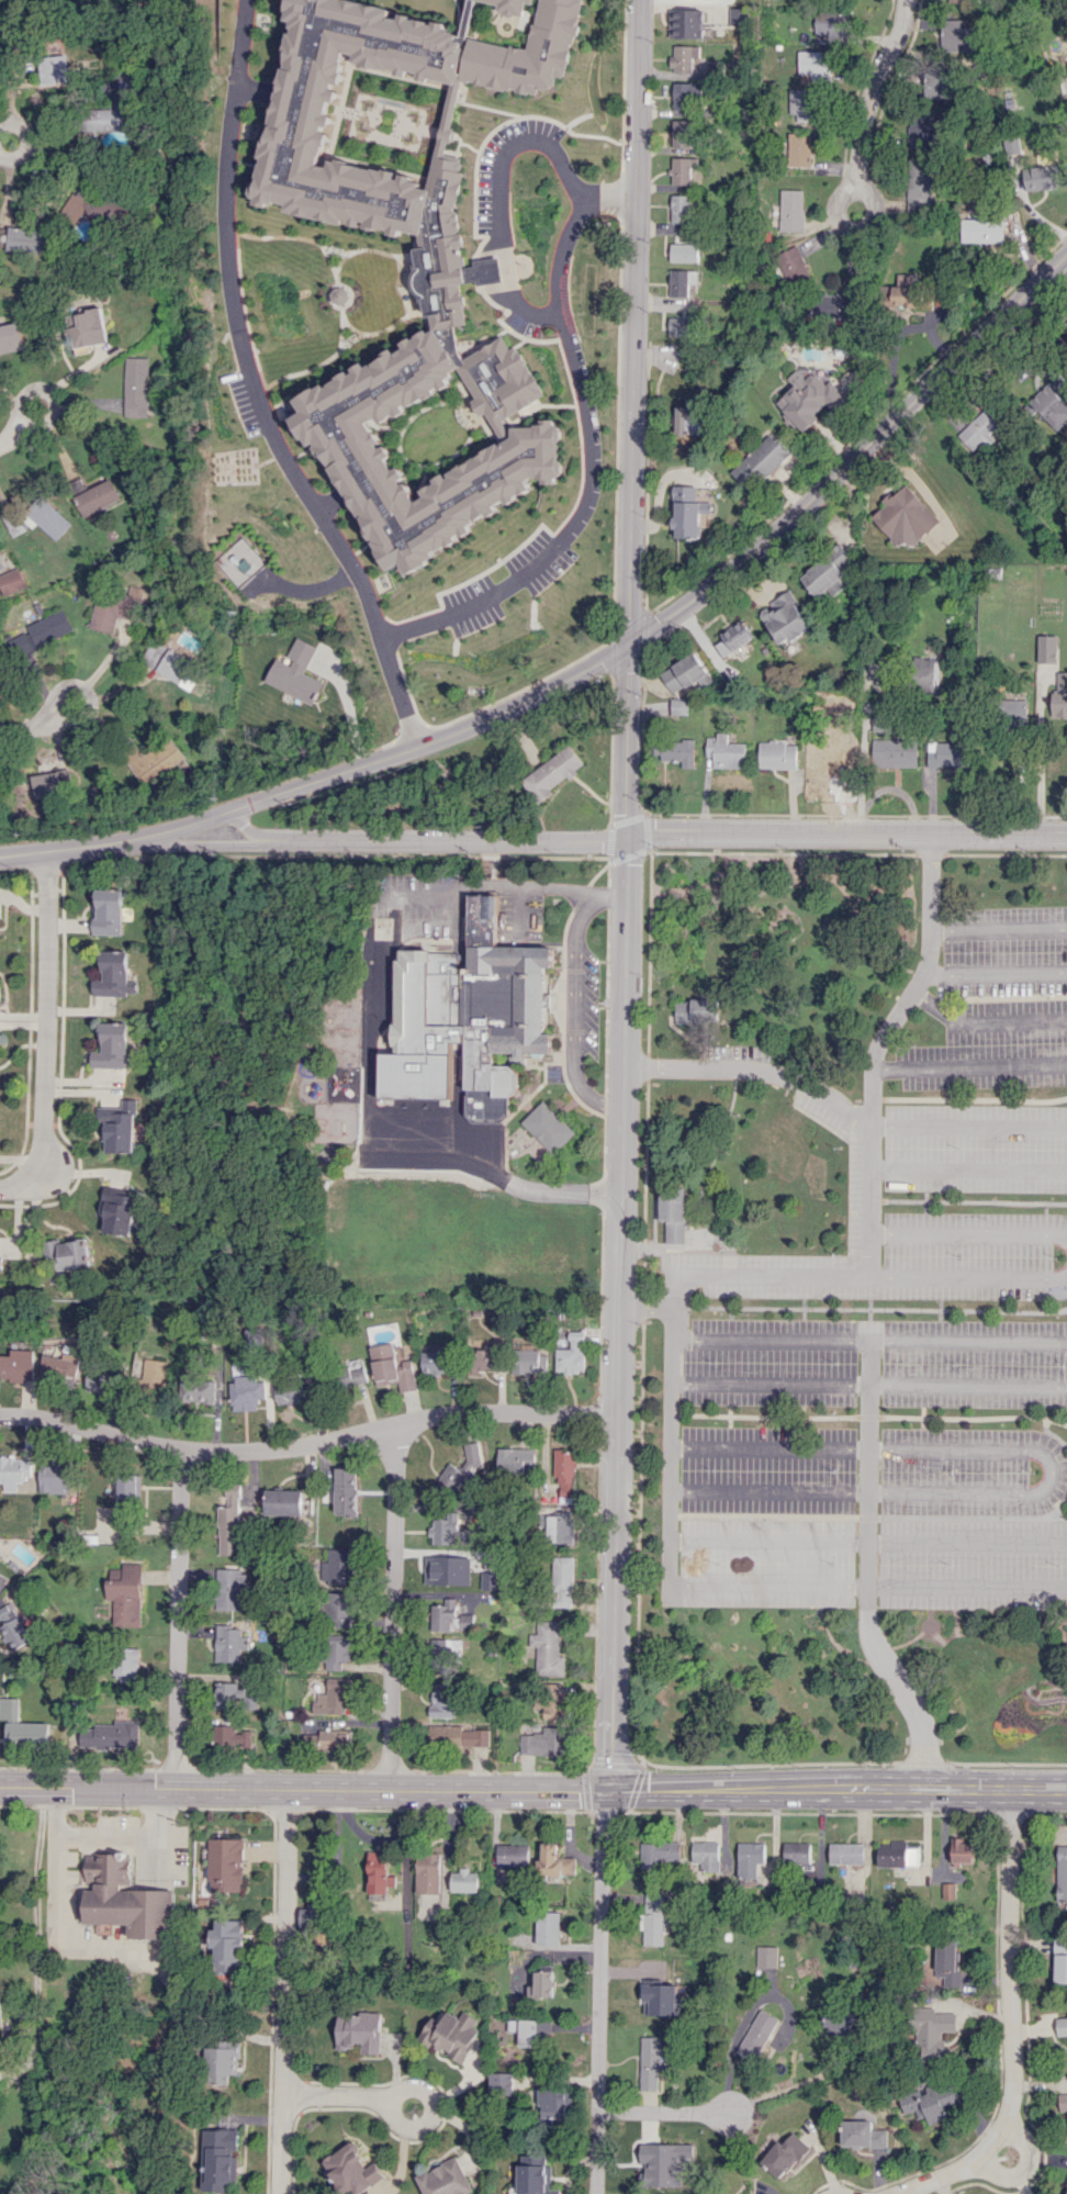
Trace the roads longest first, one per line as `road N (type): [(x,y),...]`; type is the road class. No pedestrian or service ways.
road 1 (tertiary): [(639,0),(611,1789)]
road 2 (tertiary): [(1066,253),(795,515),(629,646),(457,731),(144,842),(0,855)]
road 3 (residential): [(1066,831),(662,830),(605,842),(144,842)]
road 4 (residential): [(617,1414),(474,1413),(283,1447),(182,1448),(0,1417)]
road 5 (primary): [(611,1789),(0,1786)]
road 6 (residential): [(1012,1789),(1009,2118),(963,2167),(903,2193)]
road 7 (primary): [(1066,1789),(611,1789)]
road 8 (residential): [(611,1789),(599,2193)]
road 9 (residential): [(289,1791),(280,2193)]
road 10 (residential): [(394,1425),(398,1789)]
road 11 (residential): [(46,850),(43,1143),(16,1183),(0,1188)]
road 12 (residential): [(182,1448),(178,1789)]
road 13 (residential): [(282,2094),(390,2100),(424,2087),(434,2119),(422,2129),(404,2128),(390,2100)]
road 14 (residential): [(908,0),(866,117),(858,182)]
road 15 (residential): [(602,2107),(745,2111)]
road 16 (residential): [(49,716),(87,717),(93,697),(79,684),(58,689),(49,716)]
road 17 (residential): [(858,182),(838,211),(849,227),(873,216),(873,200),(858,182)]
road 18 (residential): [(19,429),(52,417),(49,394),(26,395),(19,429)]

